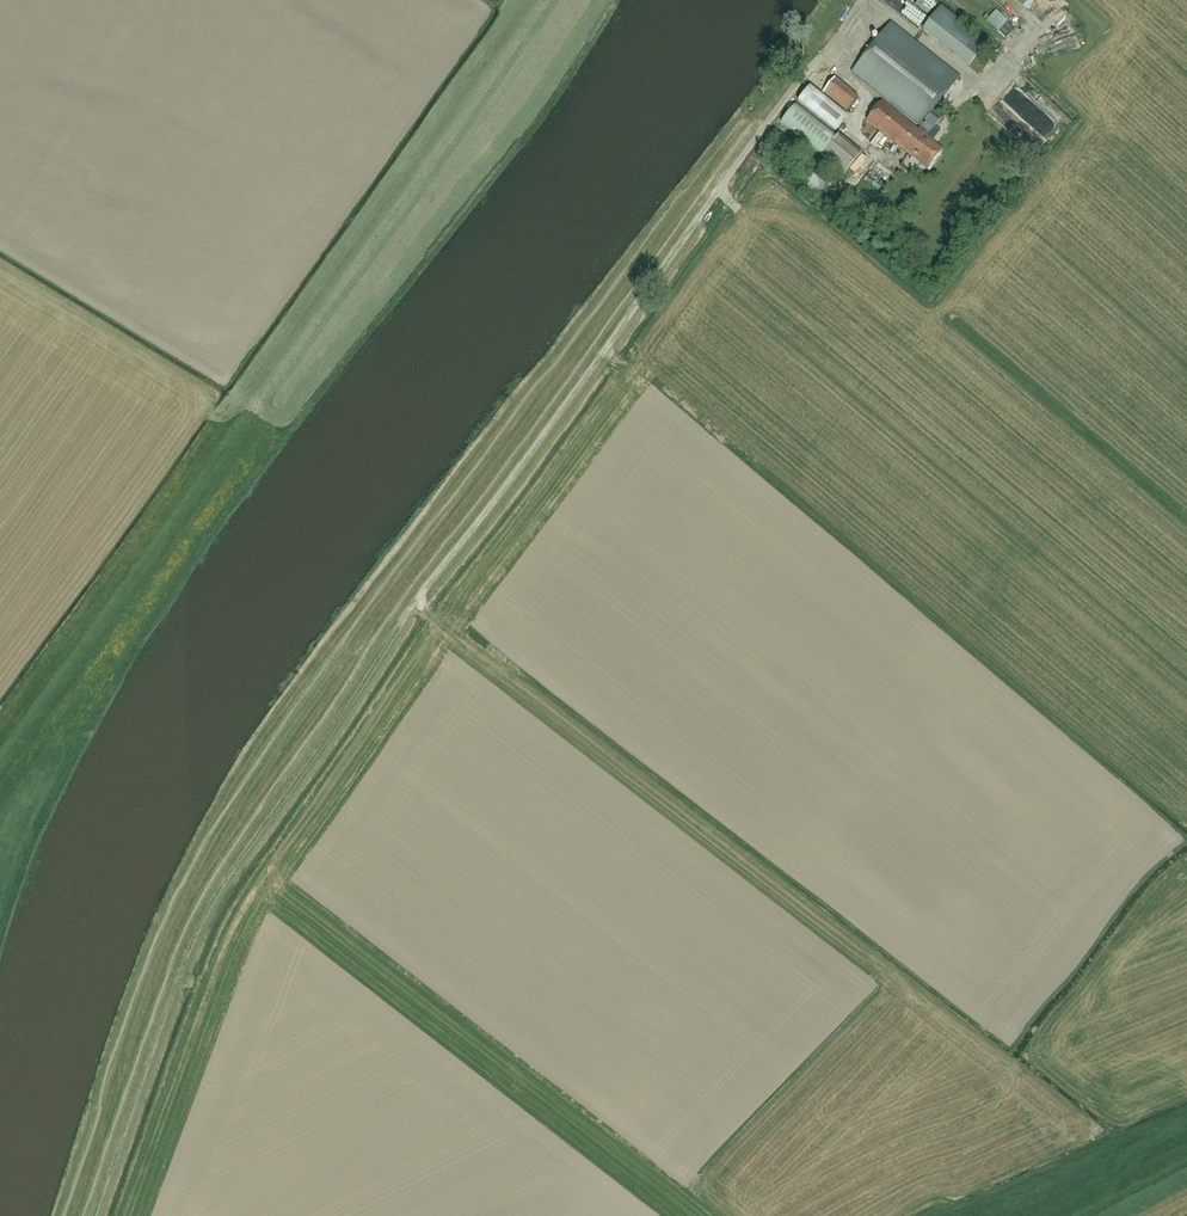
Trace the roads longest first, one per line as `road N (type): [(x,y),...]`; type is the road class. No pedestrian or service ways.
road 1 (track): [(89,1215),(182,949),(410,601),(862,0)]

